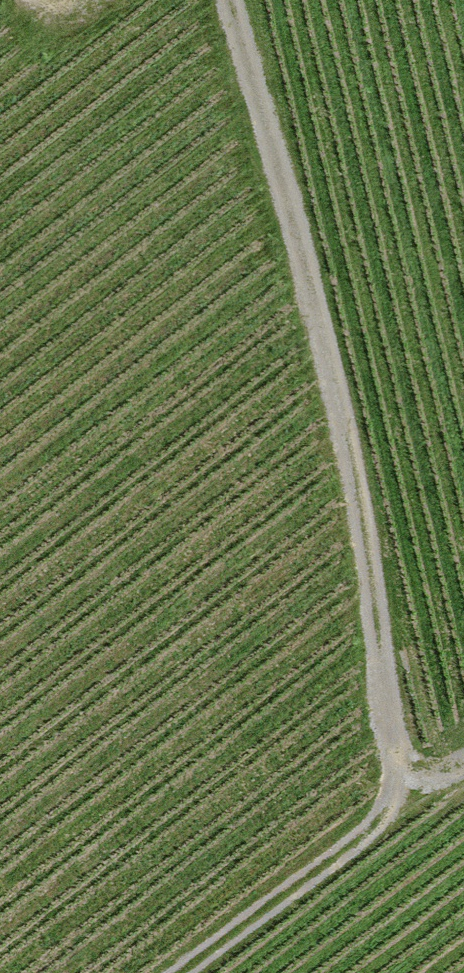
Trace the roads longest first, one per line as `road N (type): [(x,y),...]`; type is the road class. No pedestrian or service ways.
road 1 (track): [(236,0),(359,493),(389,734),(403,776),(427,781),(463,761)]
road 2 (track): [(403,776),(388,808),(356,836),(178,972)]

